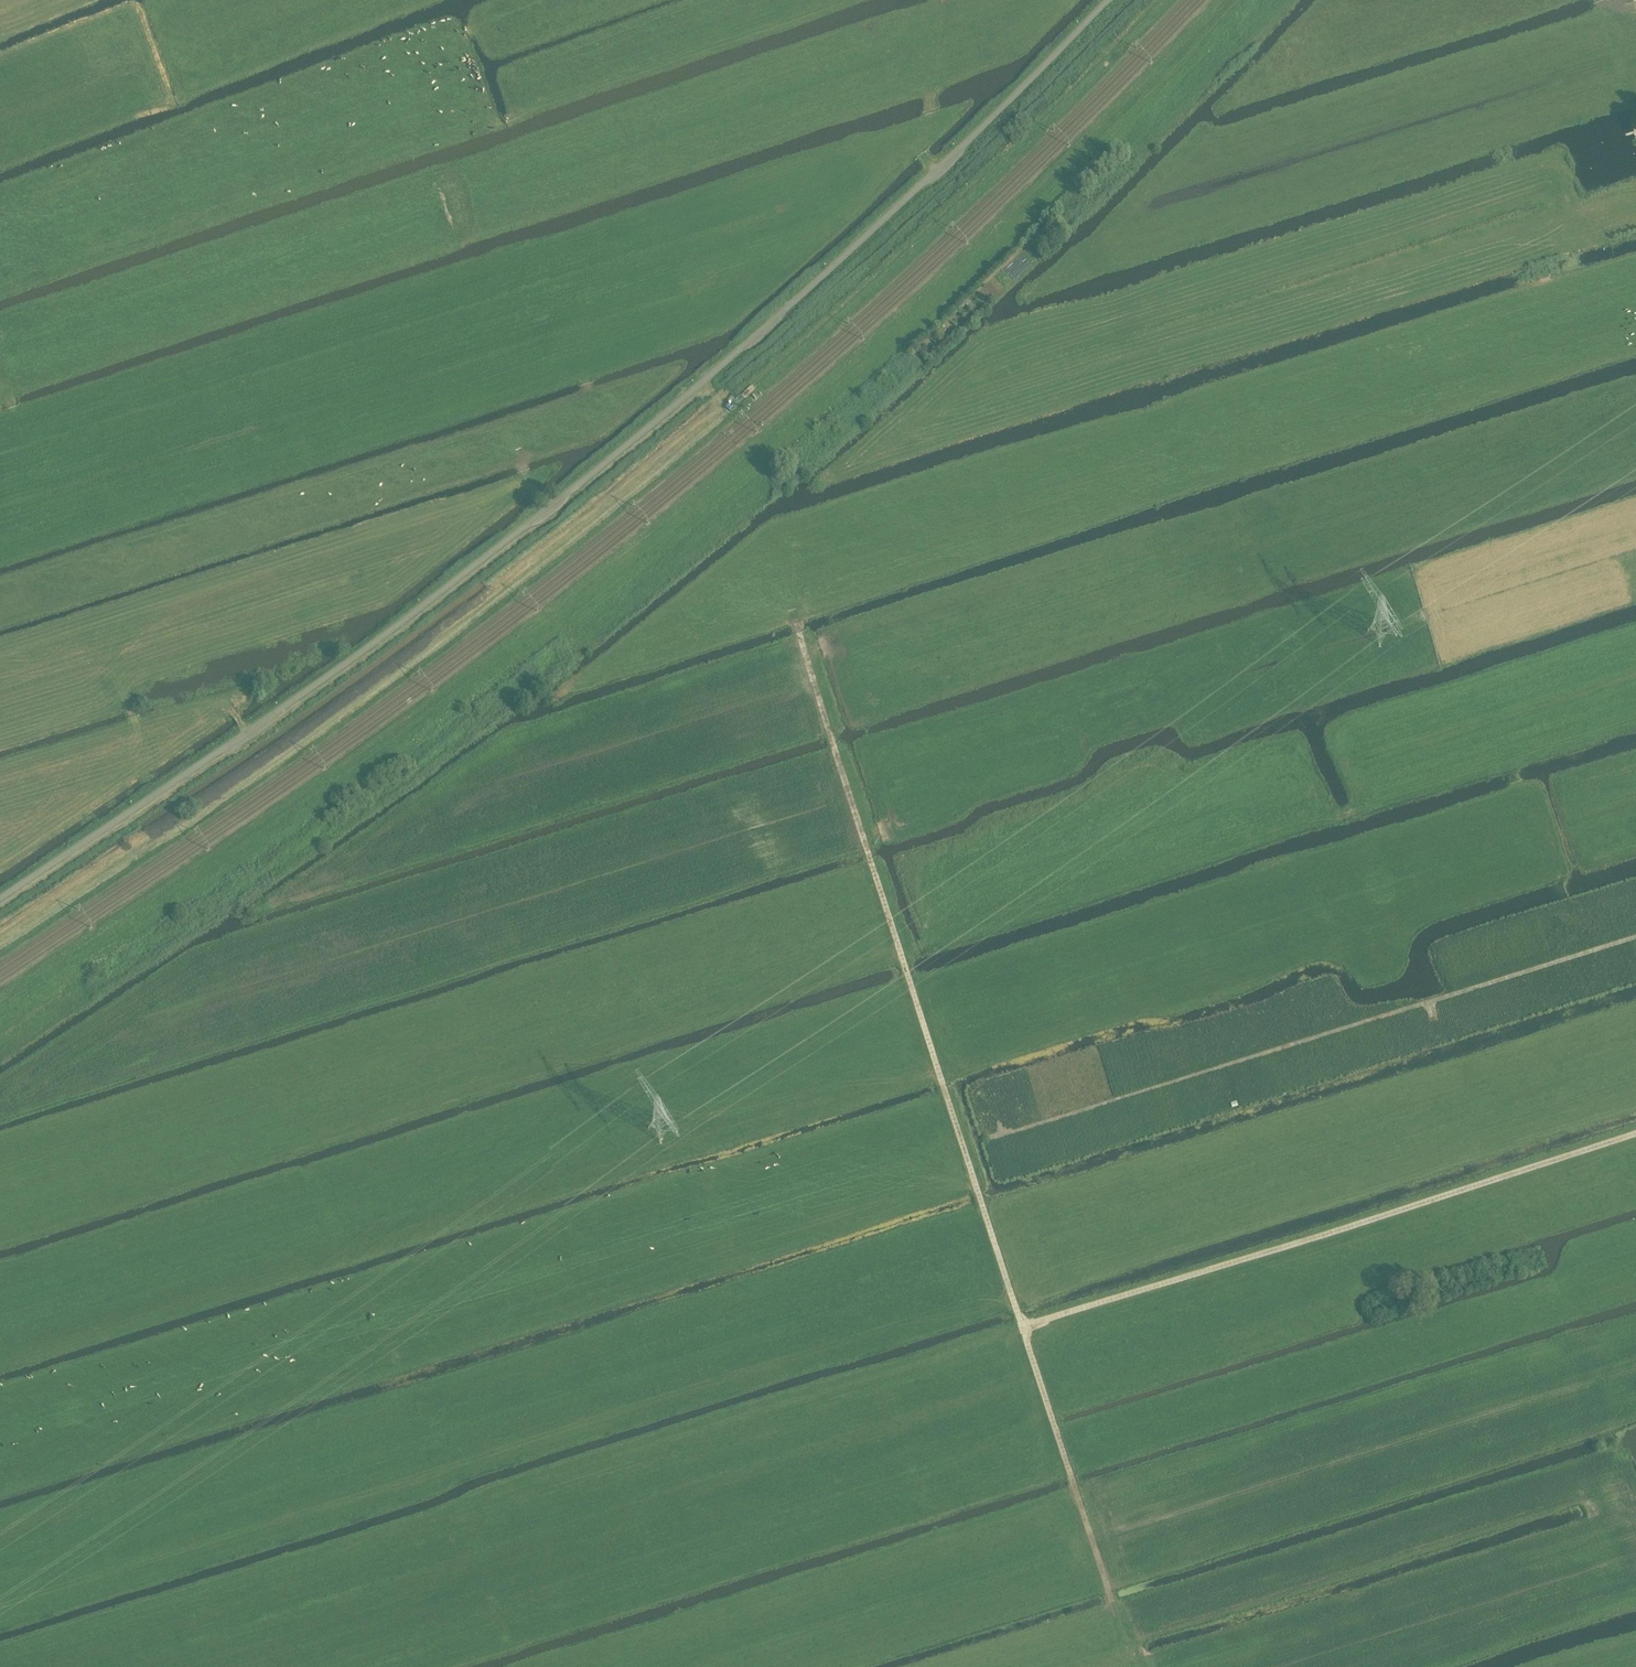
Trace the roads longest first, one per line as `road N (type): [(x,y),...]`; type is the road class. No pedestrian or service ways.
road 1 (unclassified): [(0,898),(248,733),(548,509),(826,273),(1108,0)]
road 2 (track): [(1635,1134),(1022,1328),(796,624)]
road 3 (track): [(1022,1328),(1112,1603)]

